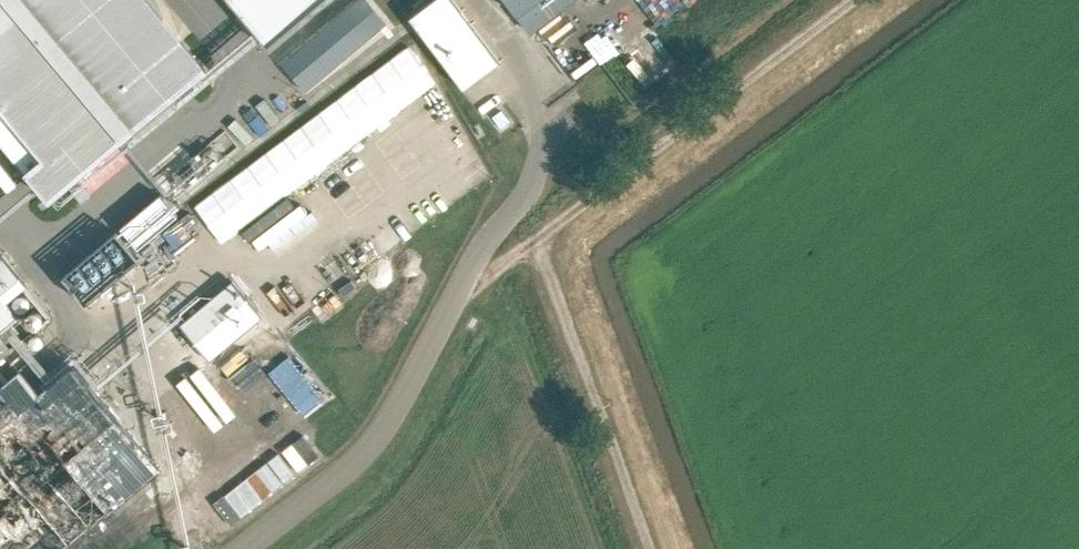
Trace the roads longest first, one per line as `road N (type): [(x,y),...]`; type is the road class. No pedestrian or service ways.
road 1 (unclassified): [(544,137),(525,197),(489,235),(378,437),(240,548)]

